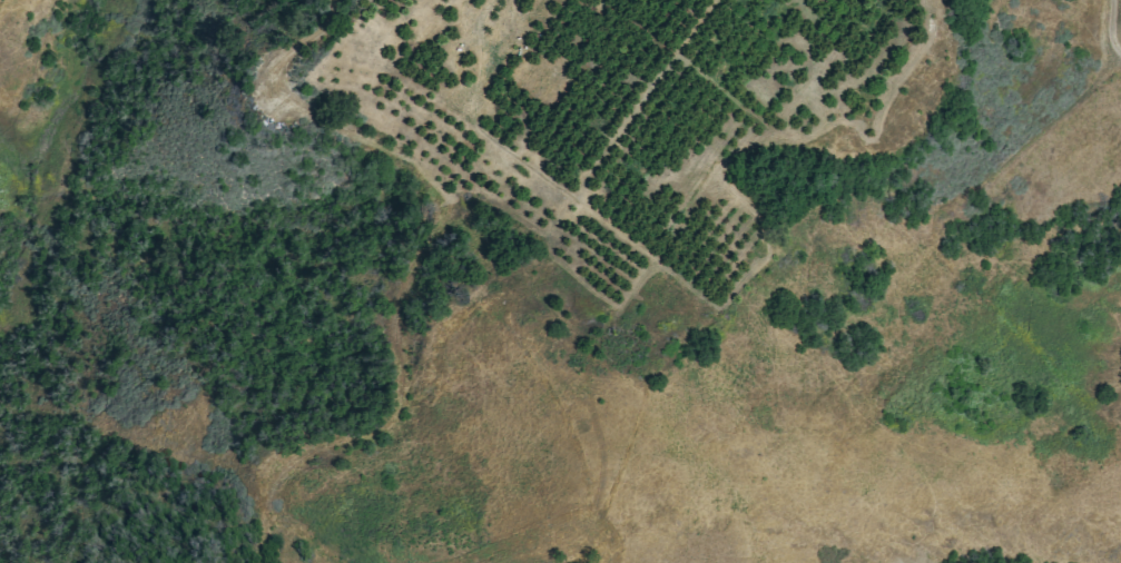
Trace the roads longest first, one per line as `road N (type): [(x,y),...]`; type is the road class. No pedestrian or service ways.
road 1 (residential): [(259,562),(296,478),(403,414),(404,295),(440,219),(440,194),(429,177),(285,89),(284,63),(328,24),(334,0)]

